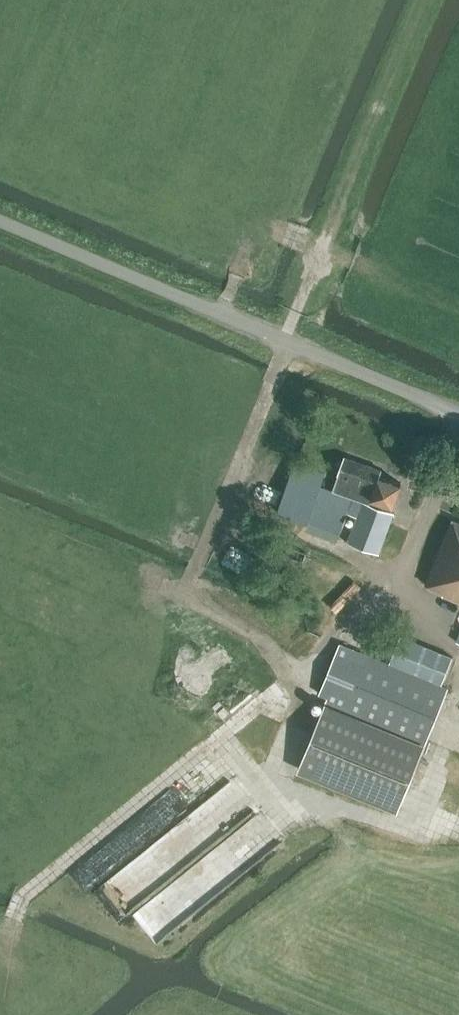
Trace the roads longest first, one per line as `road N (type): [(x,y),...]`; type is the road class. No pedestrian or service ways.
road 1 (track): [(299,685),(264,645),(190,596),(430,0)]
road 2 (unclassified): [(458,415),(0,221)]

